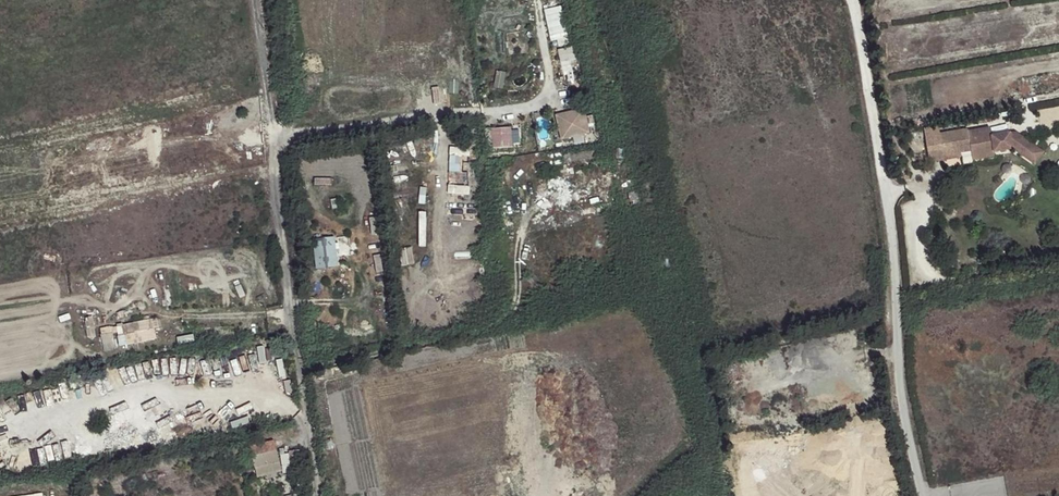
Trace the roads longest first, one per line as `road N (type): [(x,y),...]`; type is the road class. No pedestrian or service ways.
road 1 (unclassified): [(853,0),(887,196),(898,398),(921,495)]

